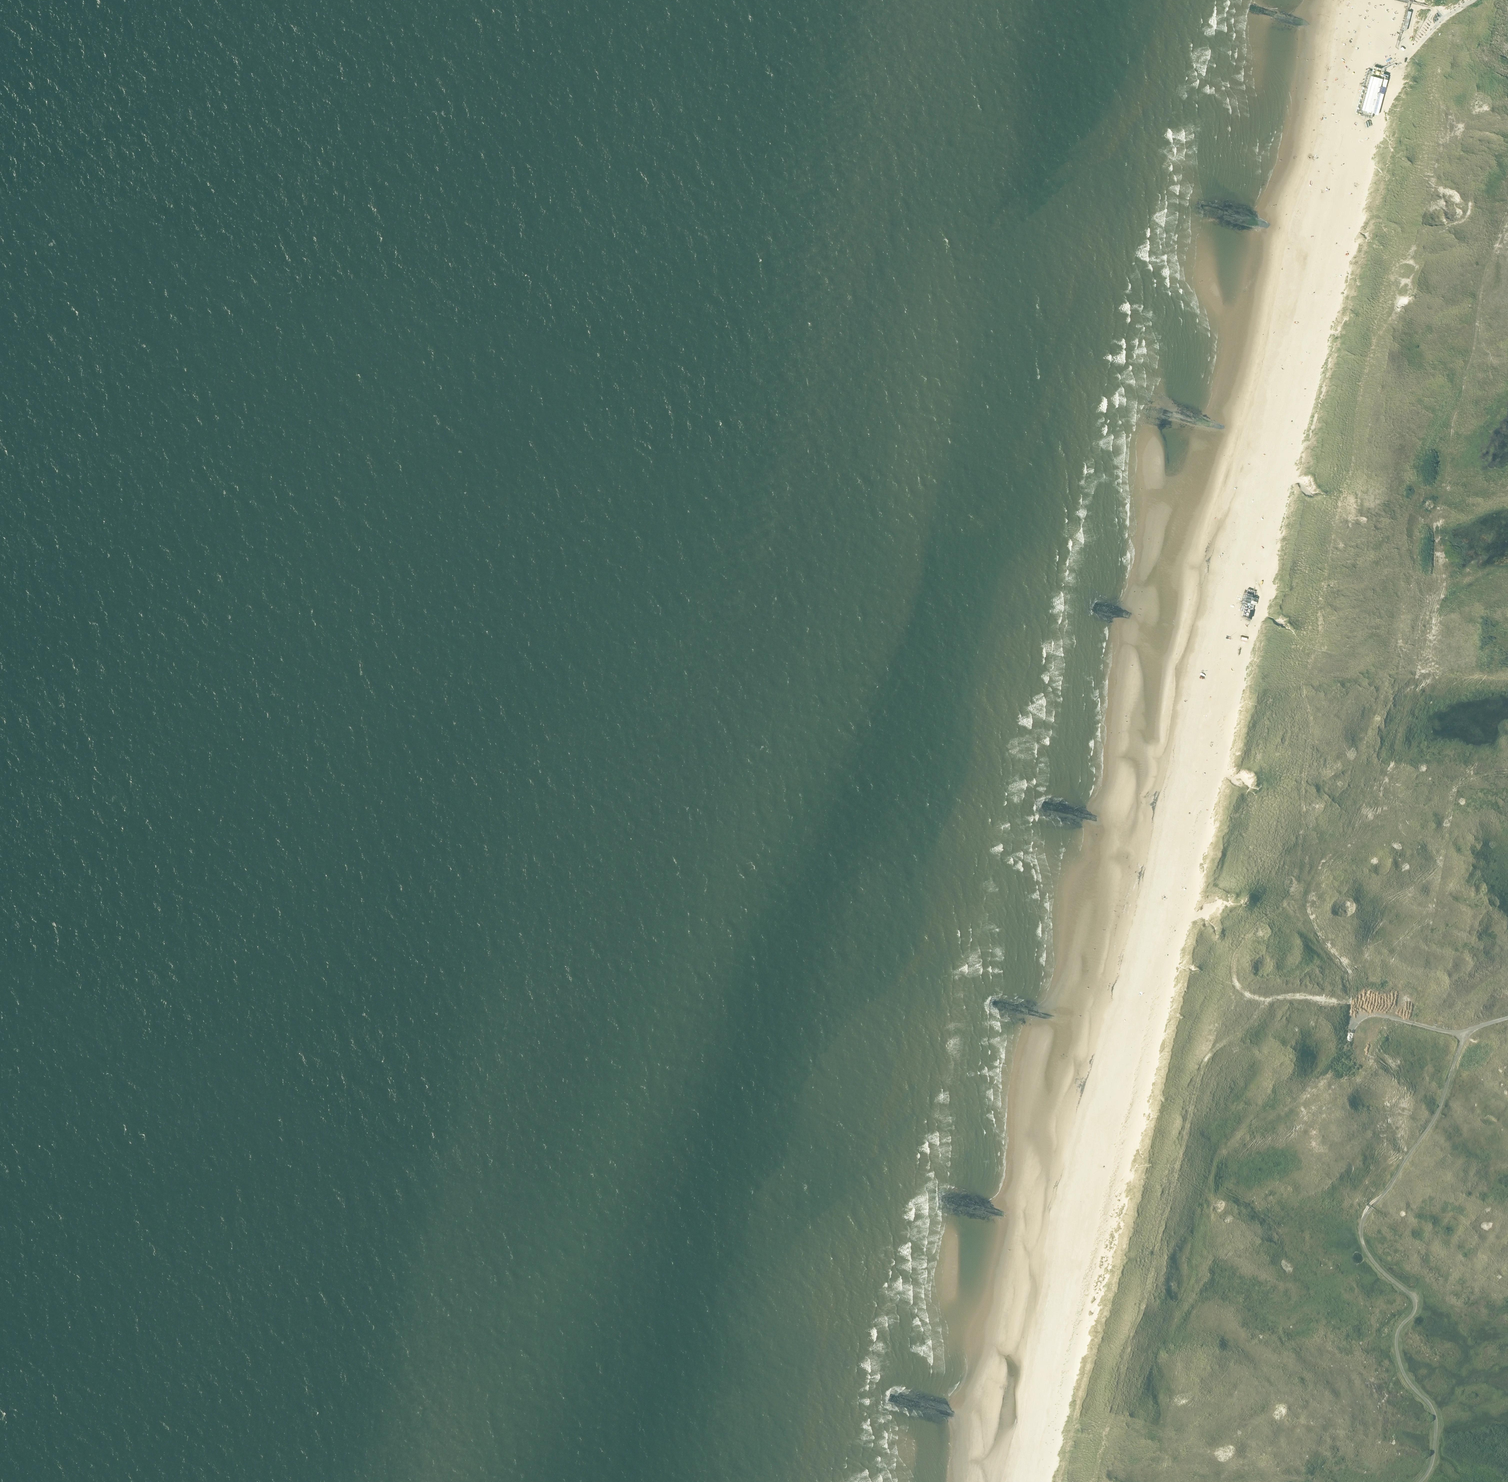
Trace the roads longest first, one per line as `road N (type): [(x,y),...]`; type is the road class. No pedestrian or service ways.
road 1 (track): [(1419,1481),(1431,1463),(1435,1420),(1408,1384),(1397,1341),(1414,1303),(1367,1252),(1362,1222),(1433,1122),(1462,1037),(1507,1018)]

